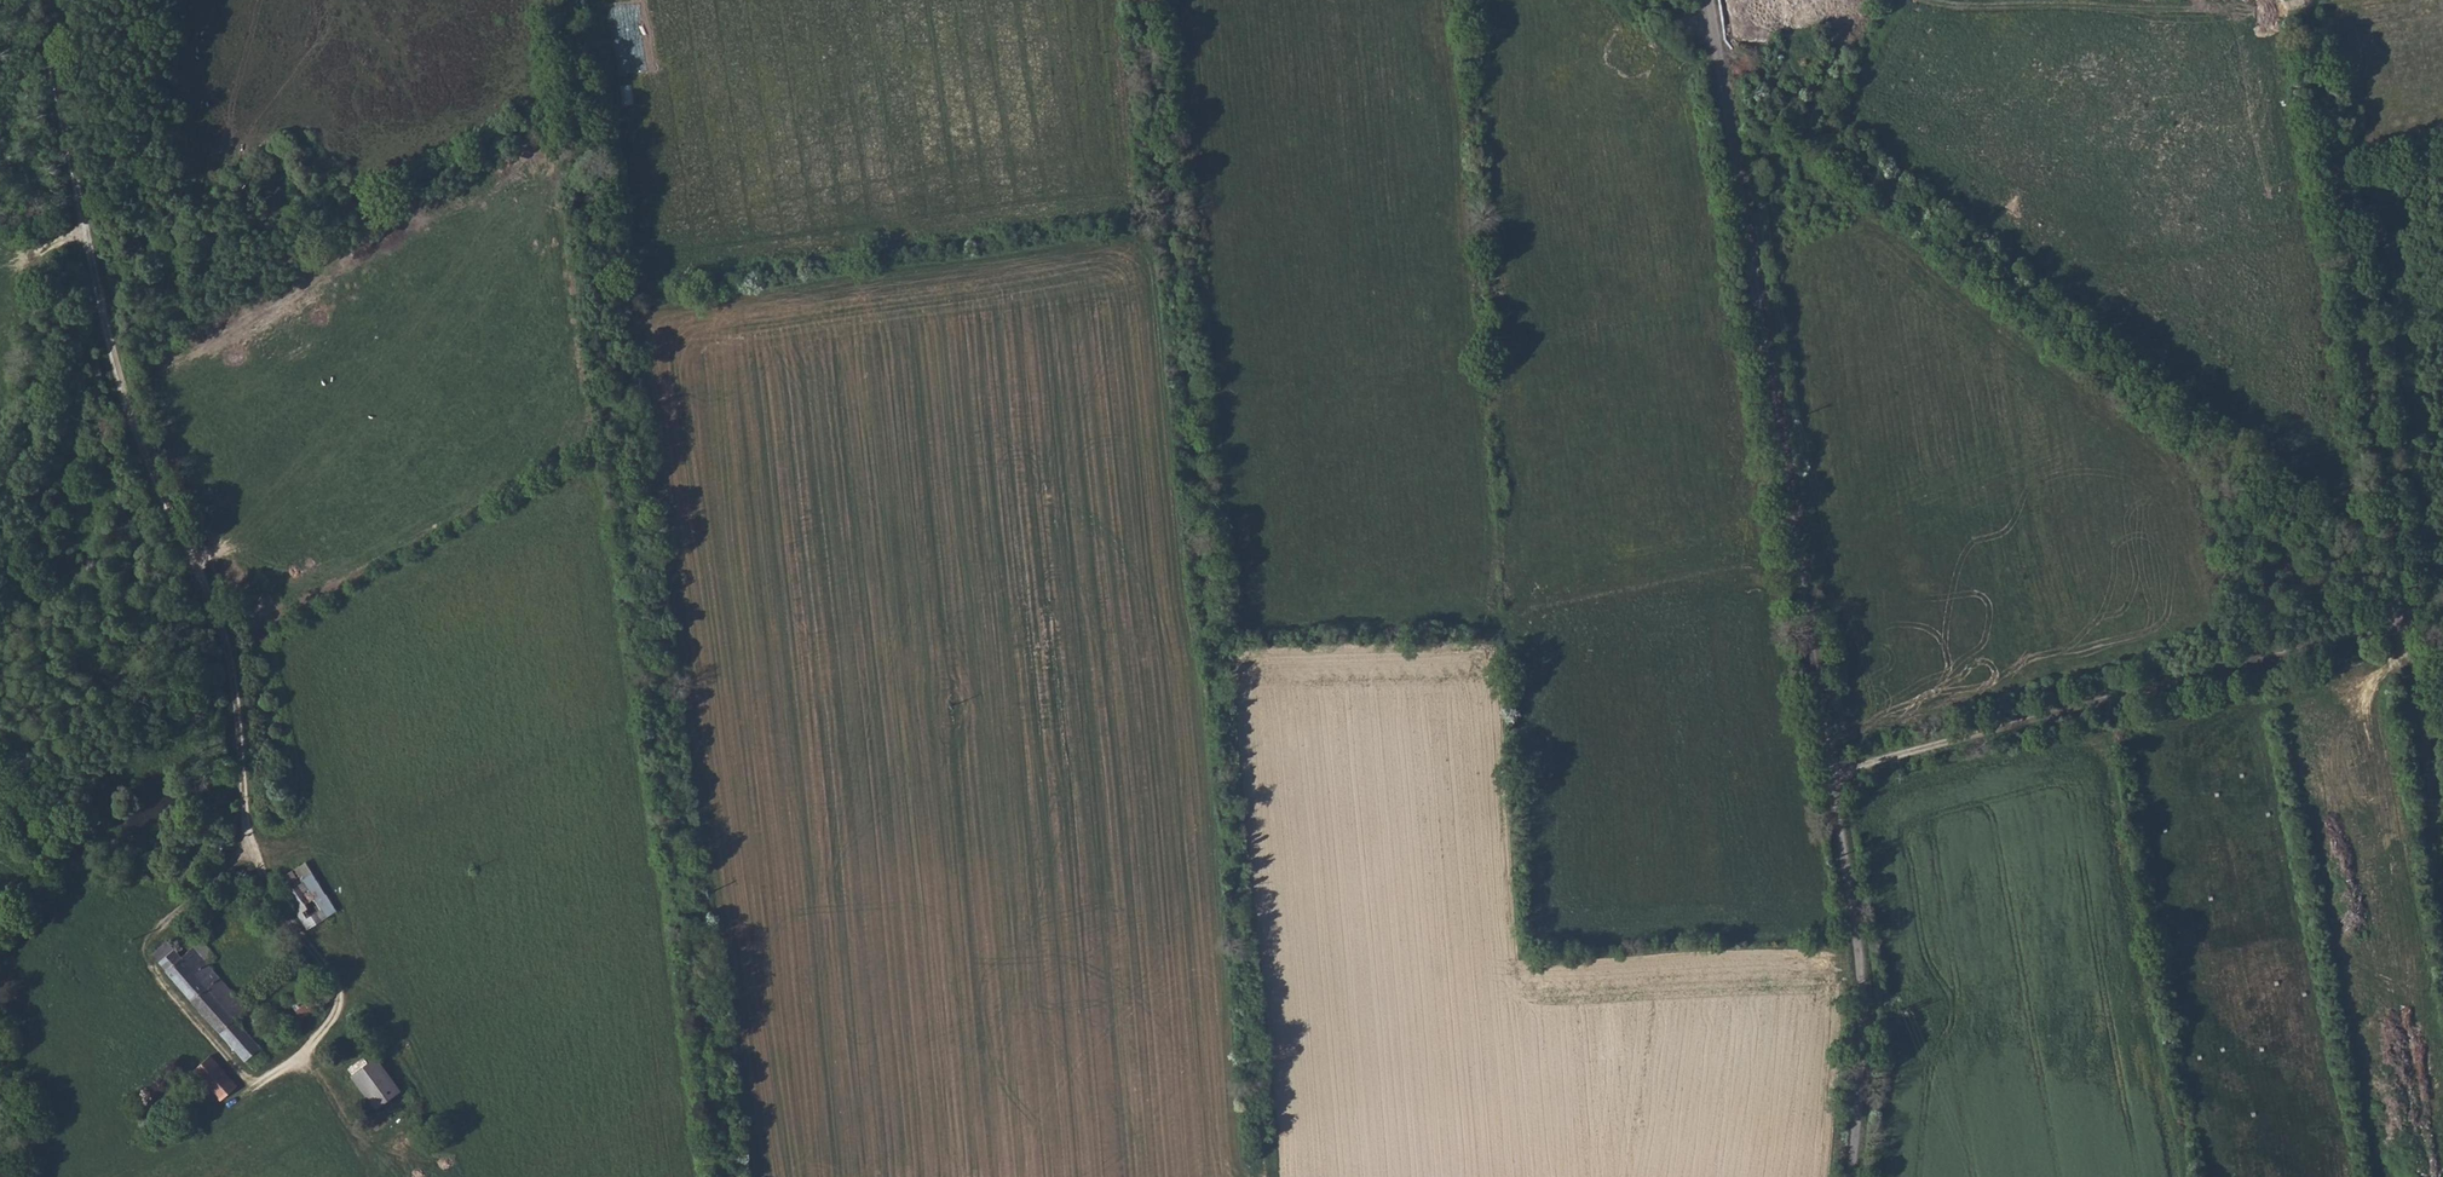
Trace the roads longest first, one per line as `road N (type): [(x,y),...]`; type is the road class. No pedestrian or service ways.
road 1 (track): [(557,0),(652,600),(725,1176)]
road 2 (track): [(1144,0),(1268,1176)]
road 3 (track): [(2409,614),(1725,45)]
road 4 (residential): [(242,840),(235,655),(122,372),(83,239),(33,0)]
road 5 (unclassified): [(1836,768),(2442,605)]
road 6 (track): [(2409,614),(2309,0)]
road 7 (unclassified): [(1836,768),(1758,261)]
road 8 (unclassified): [(1853,1176),(1866,1035),(1861,931),(1836,768)]

